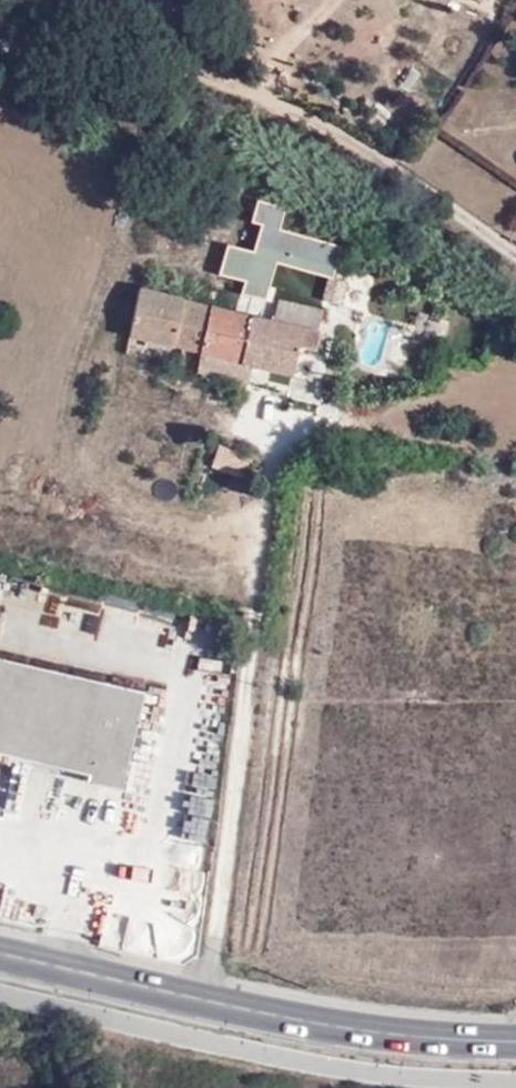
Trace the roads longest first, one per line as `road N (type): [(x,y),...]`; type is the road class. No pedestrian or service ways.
road 1 (unclassified): [(515,255),(401,171),(236,84),(0,21)]
road 2 (primary): [(0,954),(329,1024),(515,1040)]

